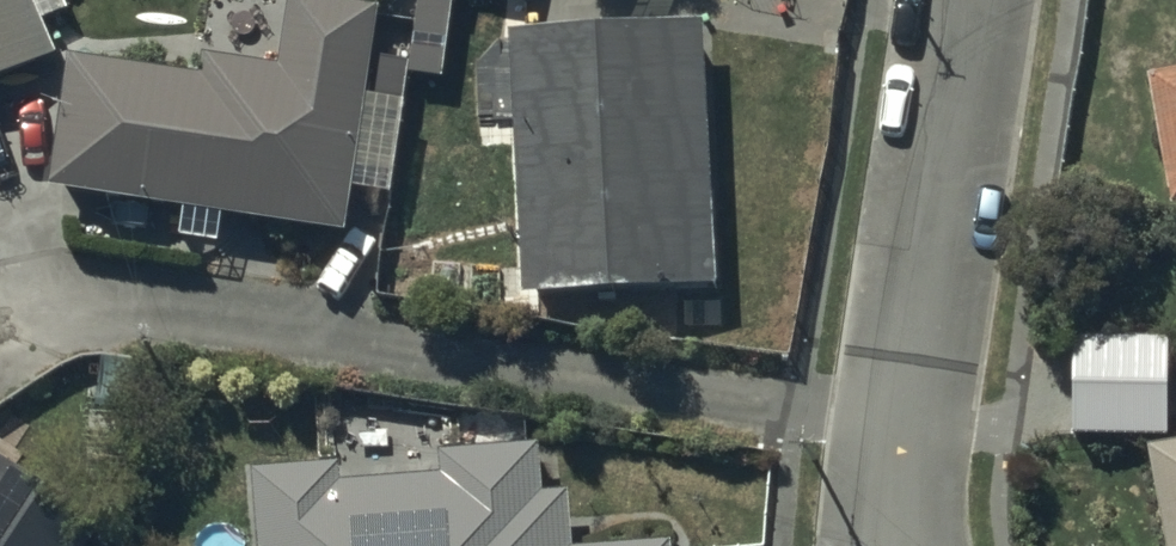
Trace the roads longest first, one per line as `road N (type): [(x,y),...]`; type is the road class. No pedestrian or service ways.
road 1 (residential): [(979,0),(907,462),(906,545)]

